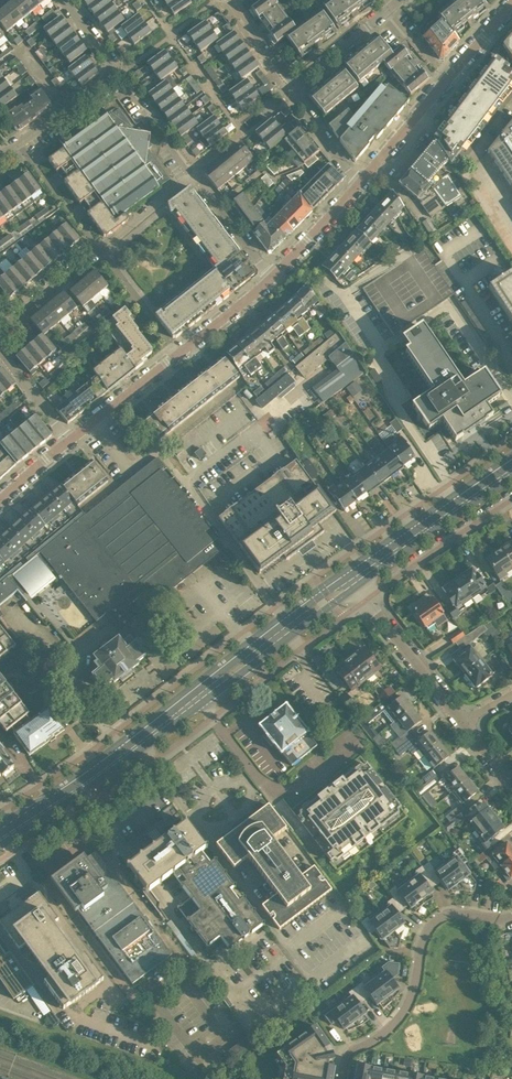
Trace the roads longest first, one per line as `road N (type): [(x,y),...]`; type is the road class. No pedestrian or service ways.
road 1 (secondary): [(0,838),(355,580)]
road 2 (residential): [(511,916),(448,913),(429,926),(403,1013),(382,1040),(349,1055),(341,1078)]
road 3 (residential): [(69,441),(274,276)]
road 4 (residential): [(399,0),(289,90),(361,183)]
road 5 (residential): [(0,334),(193,177)]
road 6 (residential): [(361,183),(511,4)]
road 7 (secondary): [(355,580),(511,468)]
road 8 (residential): [(367,598),(511,499)]
road 9 (residential): [(463,722),(367,598)]
road 10 (residential): [(119,73),(0,160)]
road 11 (residential): [(193,177),(274,276)]
road 12 (residential): [(193,177),(119,73)]
road 13 (residential): [(274,276),(361,183)]

